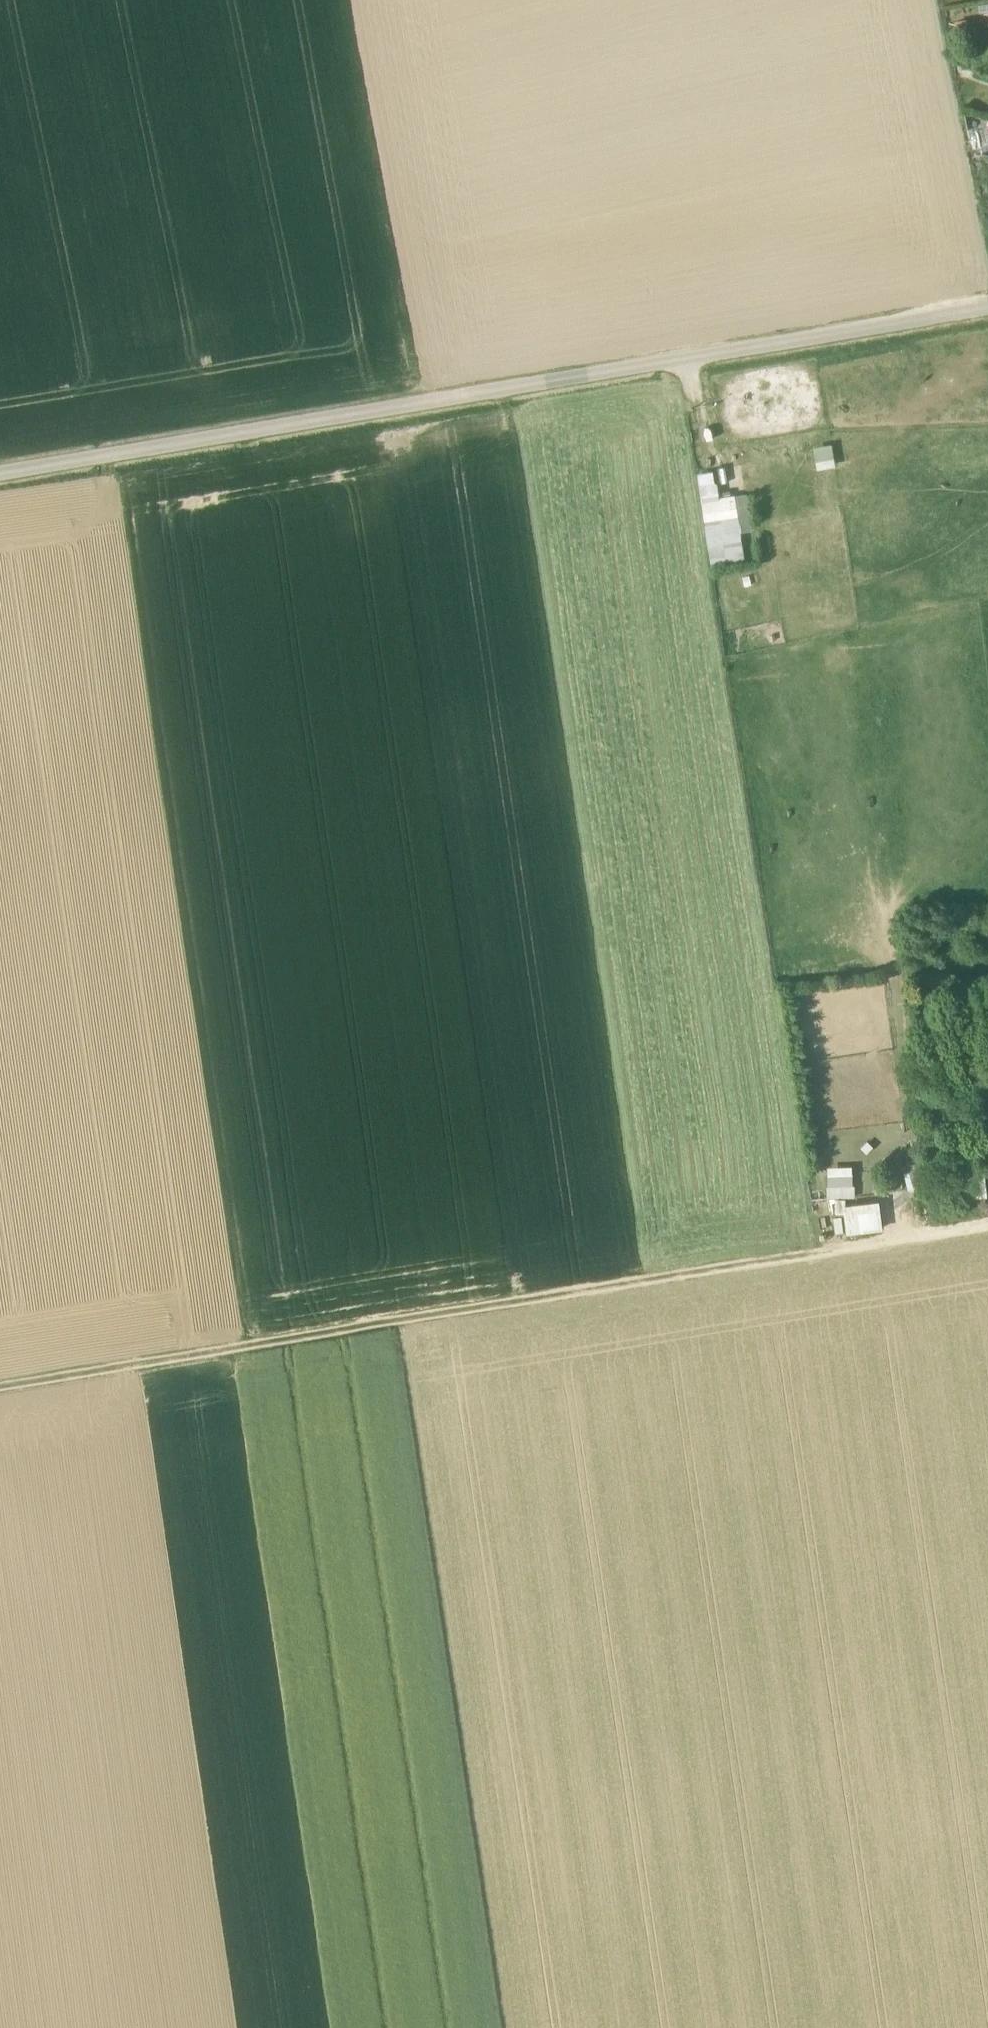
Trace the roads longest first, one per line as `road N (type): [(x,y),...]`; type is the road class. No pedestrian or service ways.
road 1 (tertiary): [(0,473),(987,307)]
road 2 (track): [(0,1390),(987,1228)]

